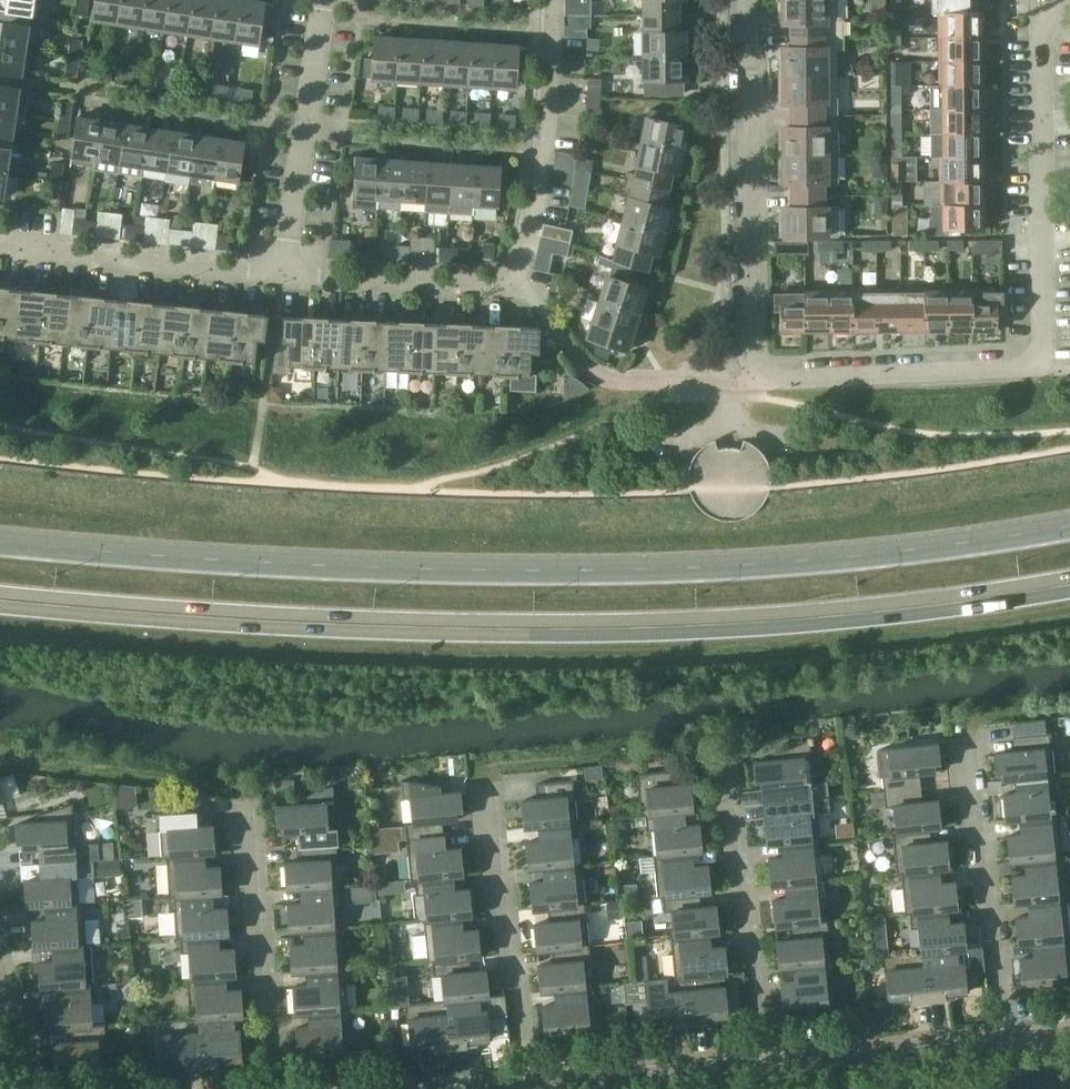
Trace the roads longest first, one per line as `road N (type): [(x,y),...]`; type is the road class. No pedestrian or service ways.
road 1 (primary): [(1069,525),(809,560),(613,571),(403,568),(0,541)]
road 2 (primary): [(0,603),(533,631),(732,625),(1069,586)]
road 3 (residential): [(755,383),(1046,366),(1044,30),(1053,16),(1069,12)]
road 4 (residential): [(553,0),(522,266),(509,282),(282,278)]
road 5 (residential): [(755,383),(751,0)]
road 6 (residential): [(1004,1041),(970,746)]
road 7 (residential): [(766,1065),(733,775)]
road 8 (residential): [(524,1087),(493,803)]
road 9 (residential): [(282,278),(0,246)]
road 10 (residential): [(282,278),(326,0)]
road 11 (residential): [(276,1088),(251,815)]
road 12 (residential): [(524,1087),(766,1065)]
road 13 (residential): [(766,1065),(1004,1041)]
road 14 (residential): [(41,1088),(0,947)]

